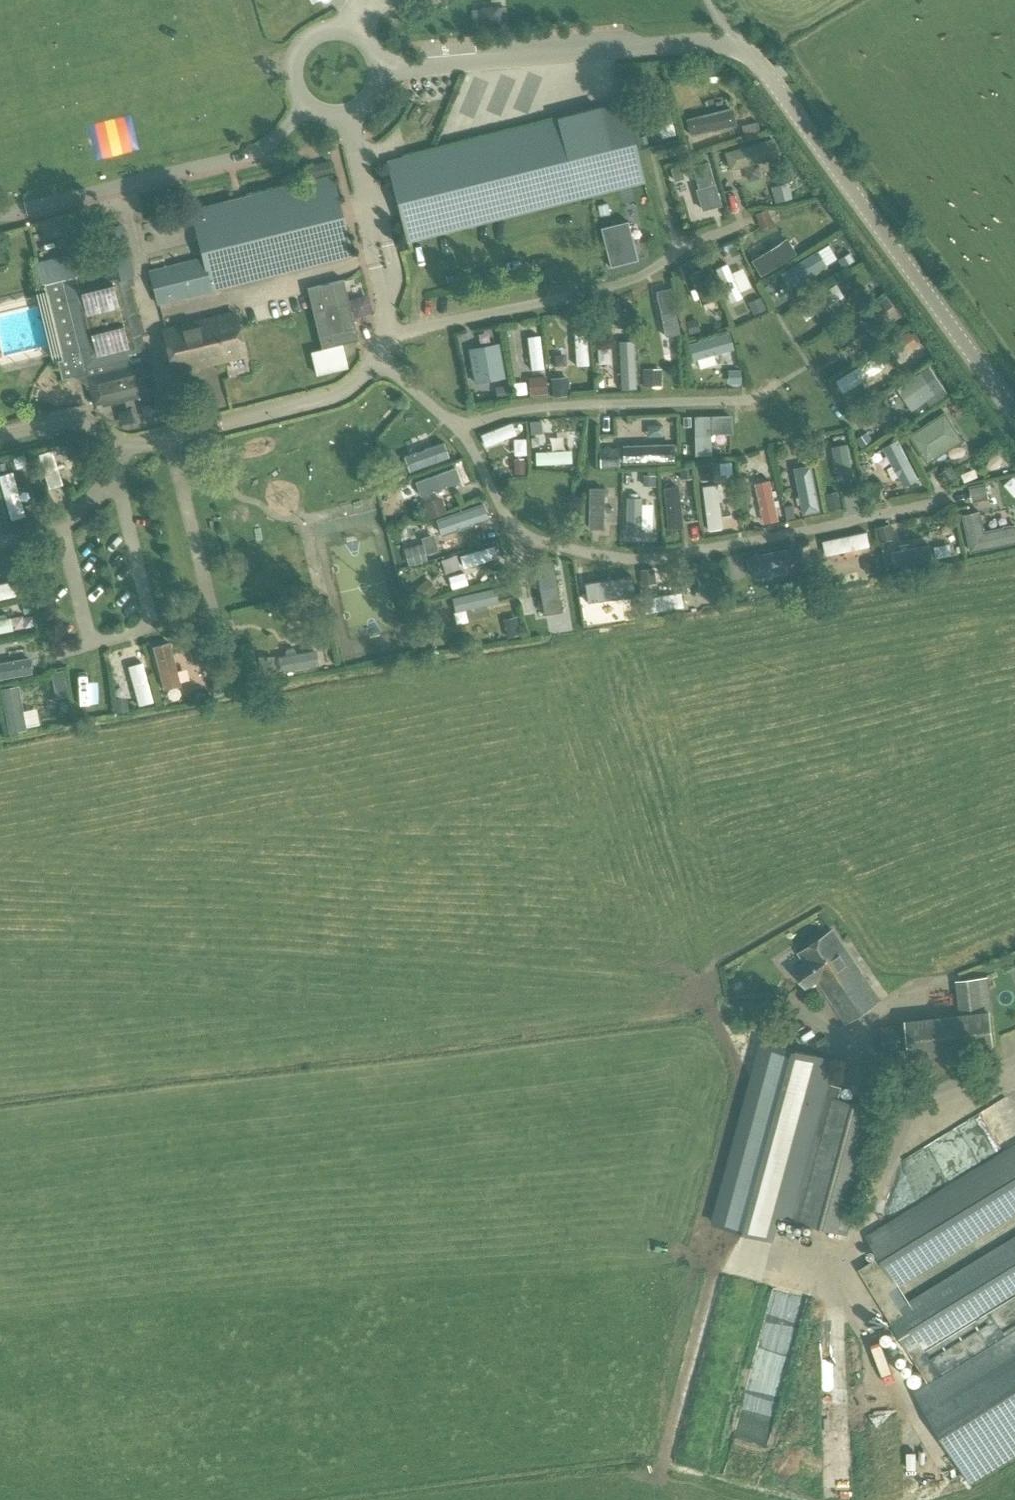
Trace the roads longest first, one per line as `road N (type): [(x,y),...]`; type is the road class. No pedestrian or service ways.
road 1 (unclassified): [(766,73),(1014,413)]

